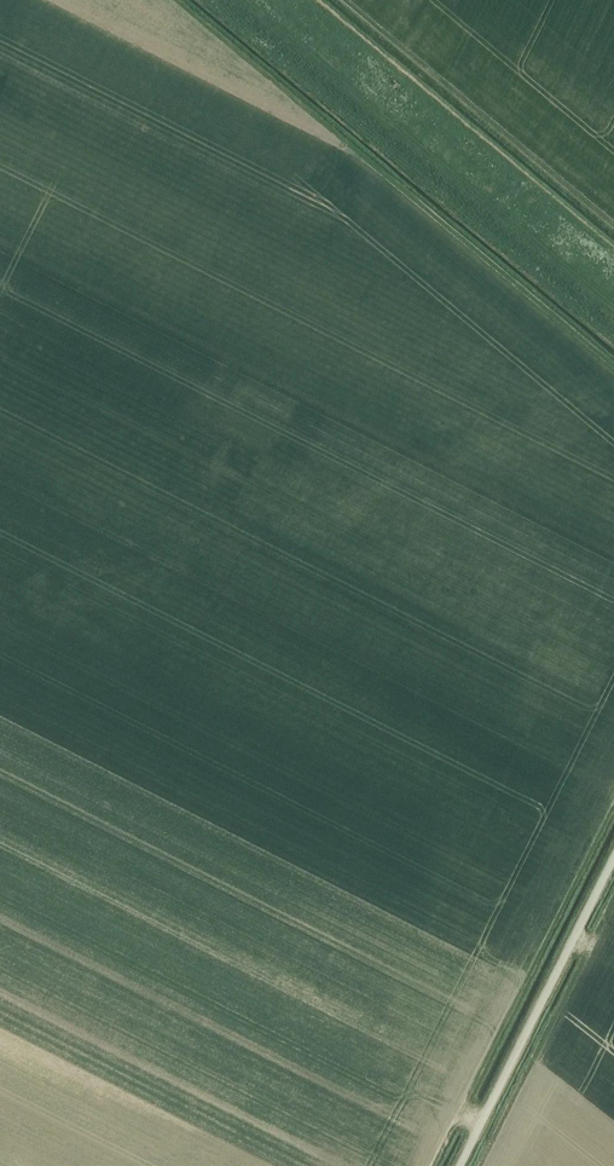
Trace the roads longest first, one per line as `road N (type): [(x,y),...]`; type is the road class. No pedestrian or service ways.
road 1 (unclassified): [(459,1165),(613,856)]

